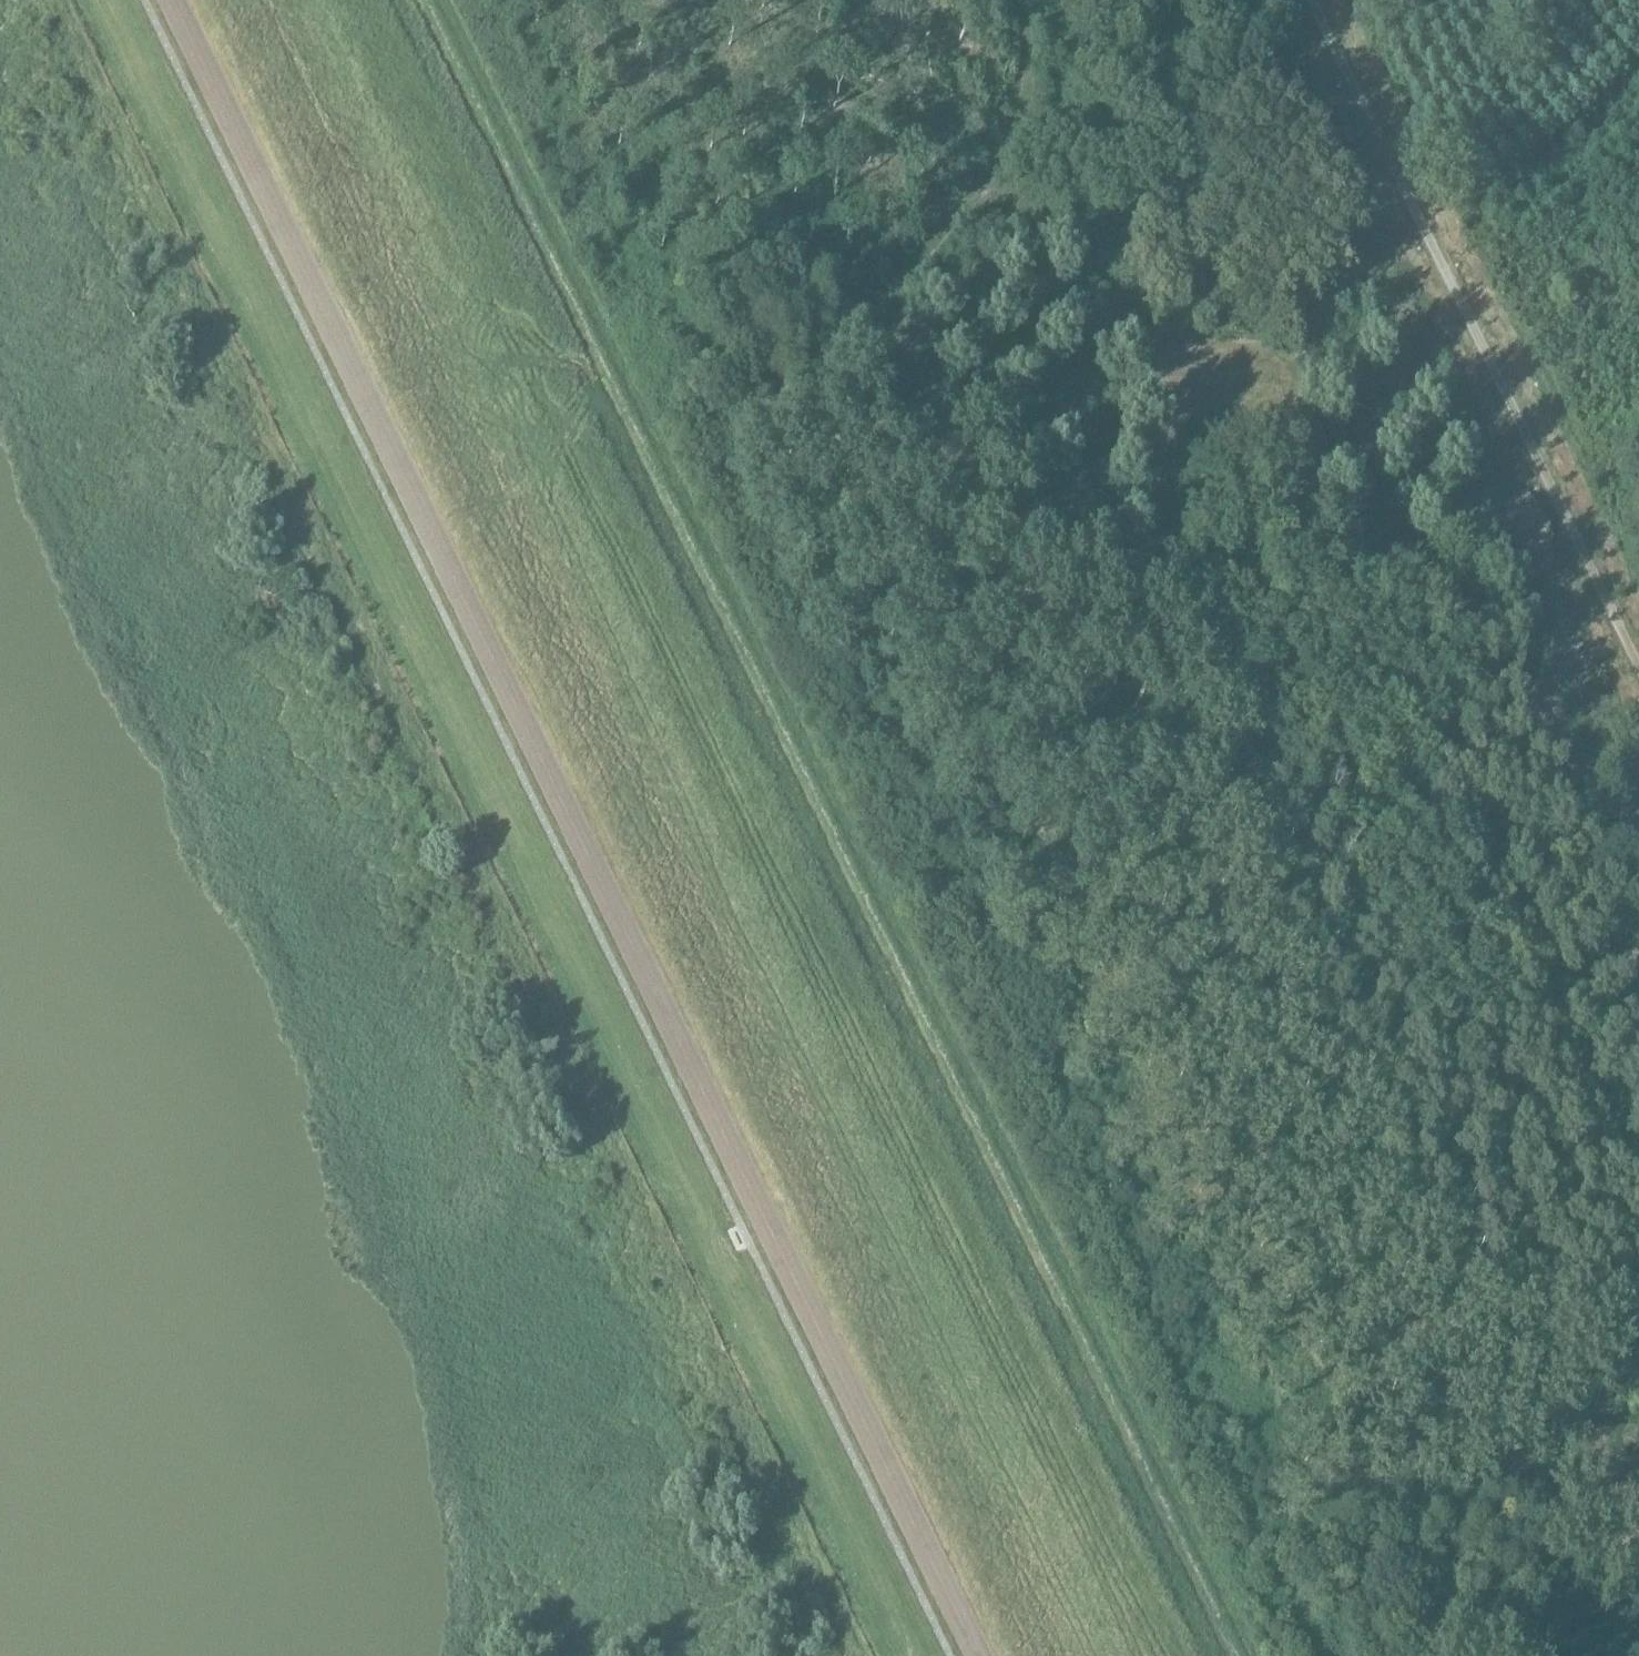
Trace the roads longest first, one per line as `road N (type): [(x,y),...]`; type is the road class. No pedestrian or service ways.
road 1 (tertiary): [(979,1655),(174,0)]

